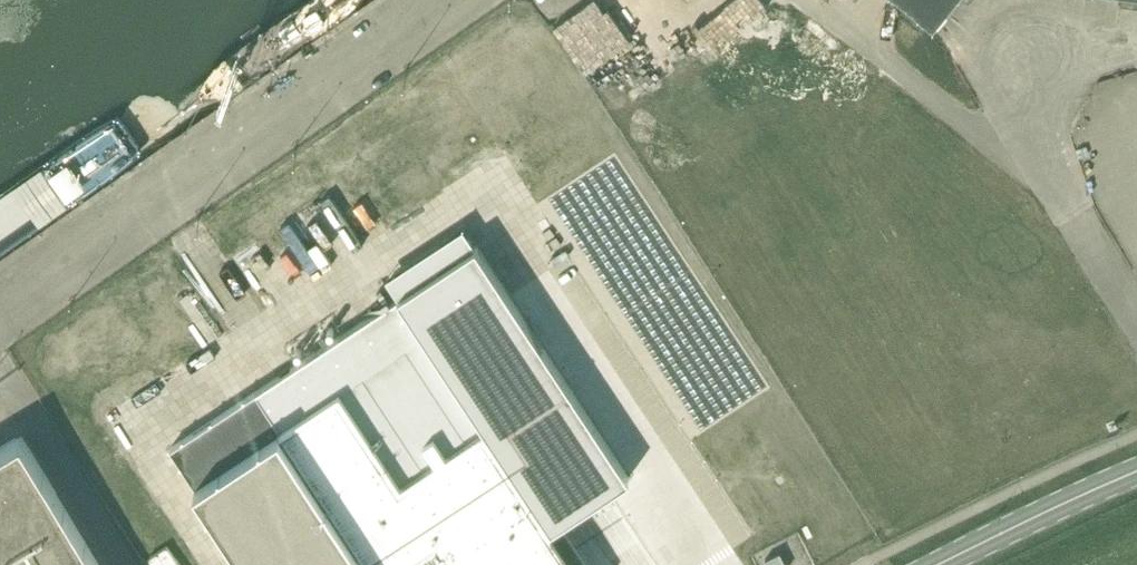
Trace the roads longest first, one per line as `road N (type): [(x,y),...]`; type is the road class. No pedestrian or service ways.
road 1 (secondary): [(940,564),(1136,472)]

